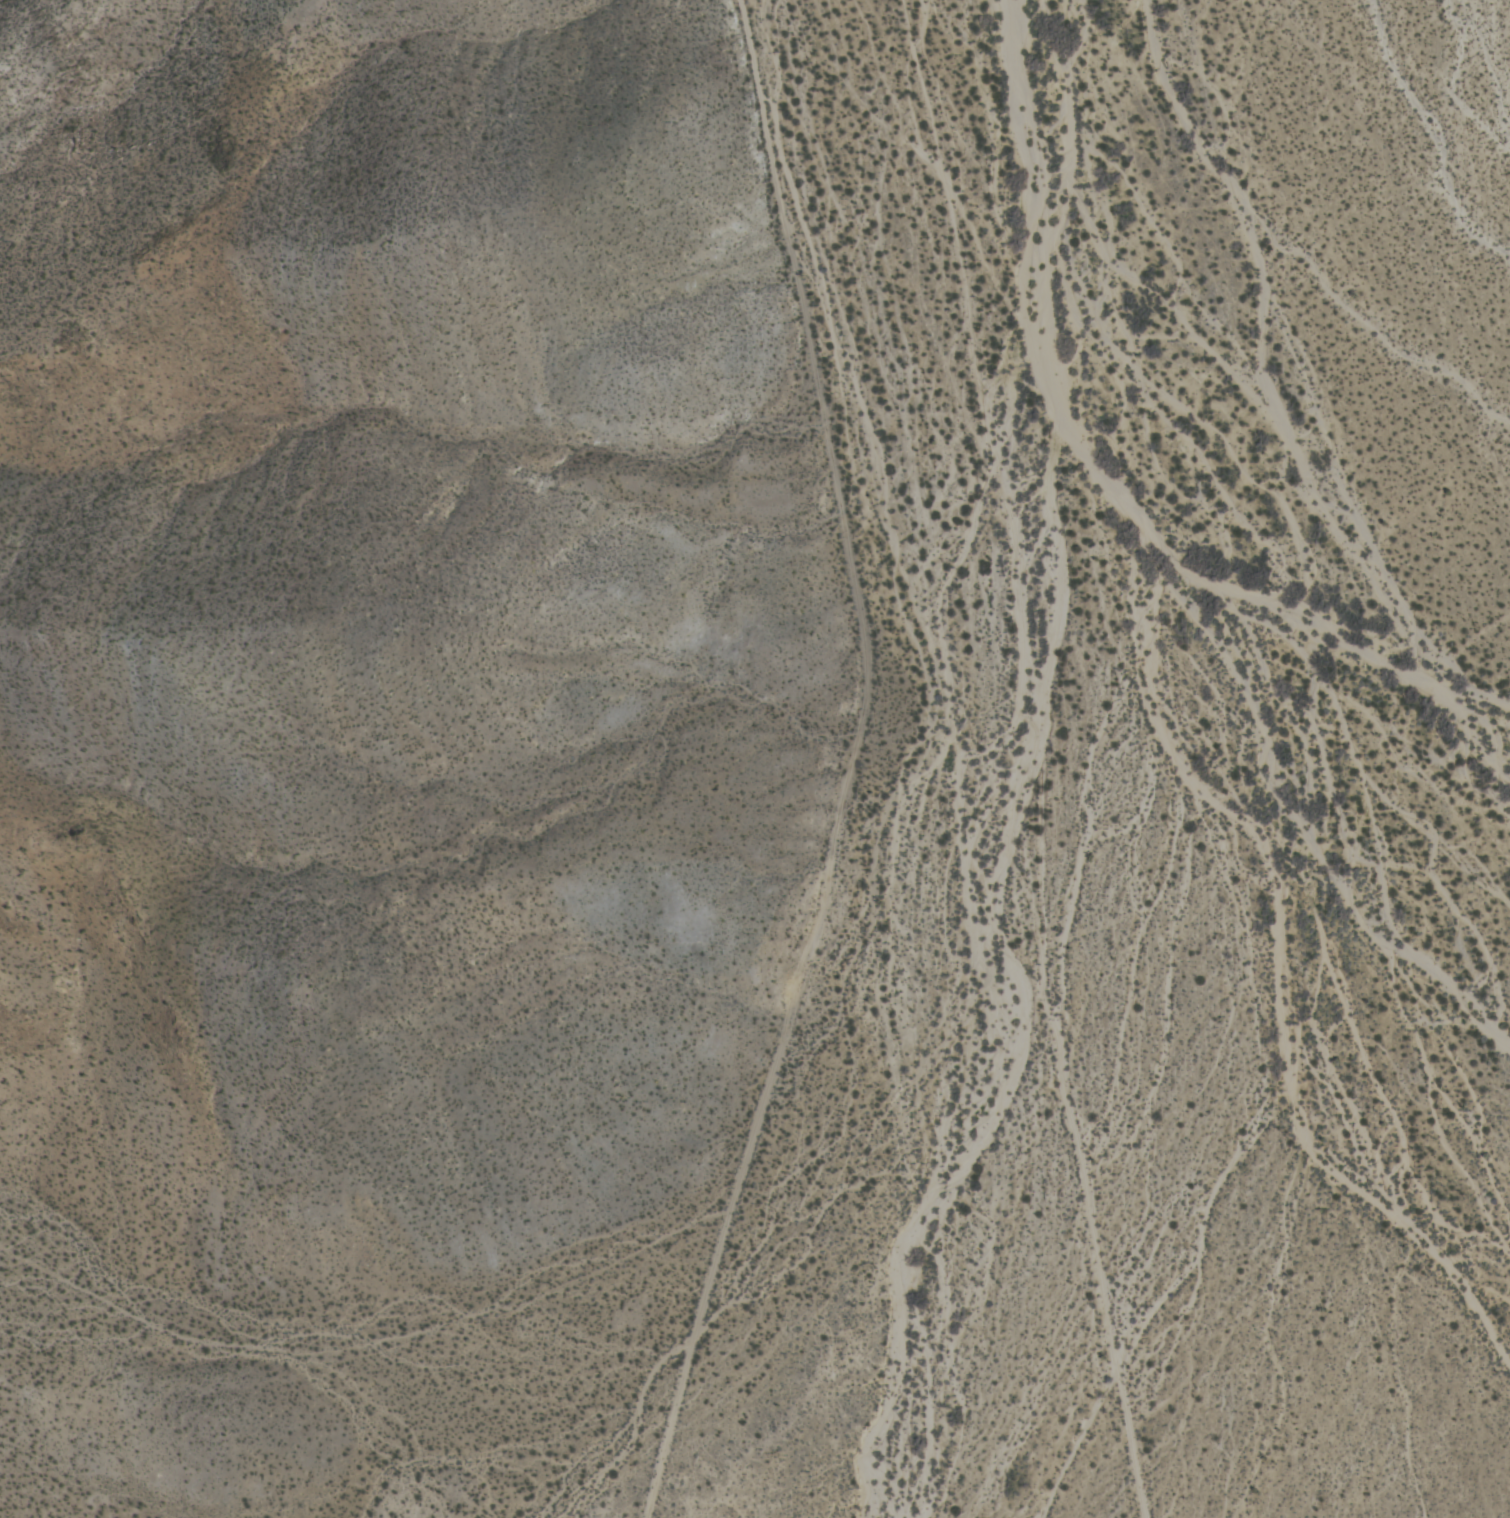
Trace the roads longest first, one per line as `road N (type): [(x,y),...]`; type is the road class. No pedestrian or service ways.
road 1 (track): [(648,1517),(831,884),(862,722),(847,533),(744,0)]

